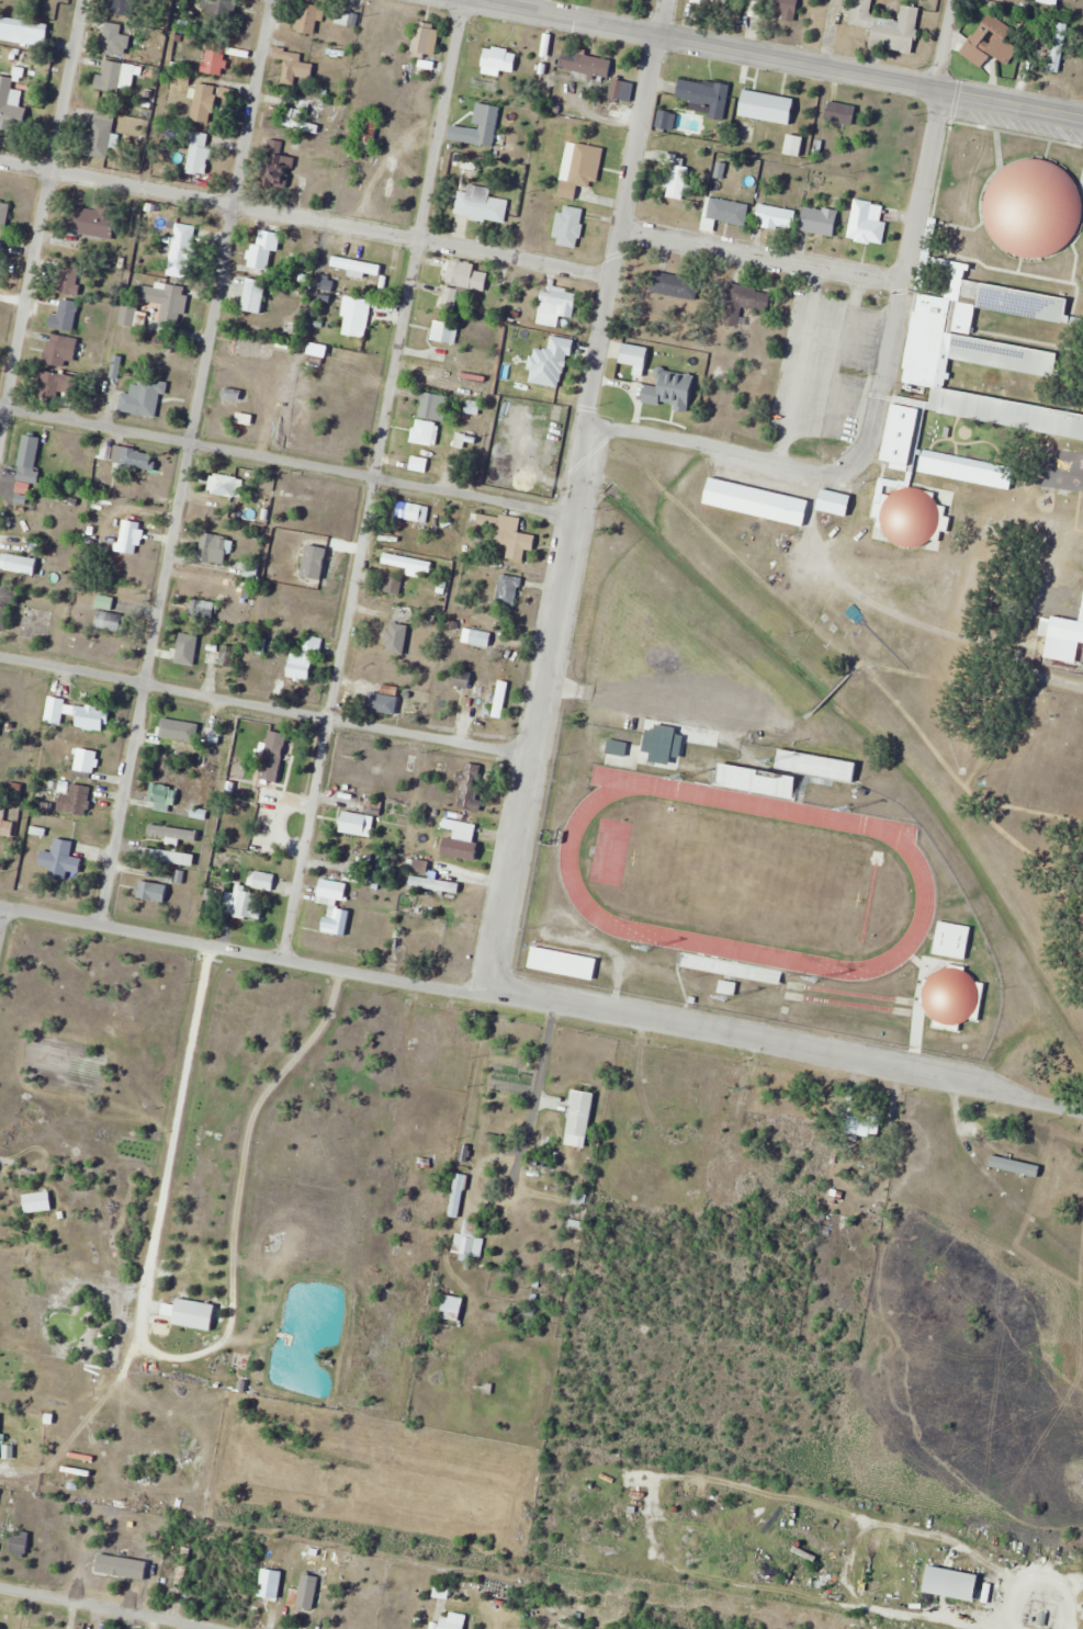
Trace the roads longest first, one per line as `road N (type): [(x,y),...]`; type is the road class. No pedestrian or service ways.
road 1 (residential): [(1082,1111),(983,1077),(424,988),(0,906)]
road 2 (residential): [(486,996),(669,0)]
road 3 (residential): [(280,961),(462,0)]
road 4 (residential): [(99,925),(272,0)]
road 5 (secondary): [(1082,120),(462,0)]
road 6 (residential): [(618,279),(0,159)]
road 7 (residential): [(574,518),(0,408)]
road 8 (residential): [(530,755),(0,655)]
road 9 (residential): [(841,472),(864,455),(873,429),(951,0)]
road 10 (residential): [(0,438),(84,0)]
road 11 (residential): [(901,279),(627,230)]
road 12 (residential): [(591,423),(806,472),(841,472)]
road 13 (residential): [(219,1628),(0,1587)]

